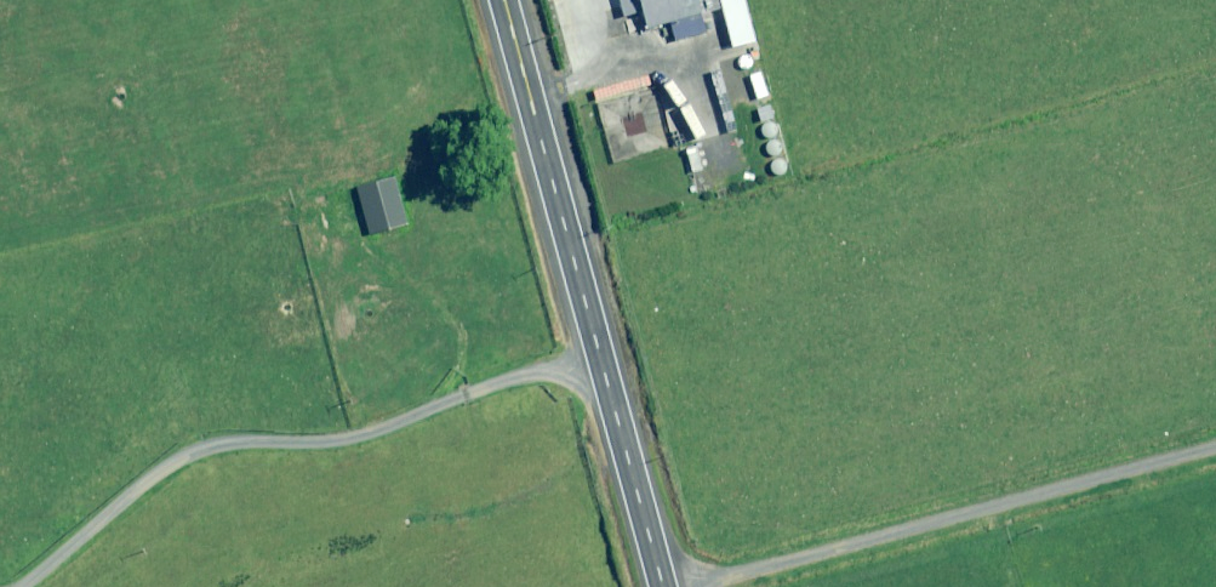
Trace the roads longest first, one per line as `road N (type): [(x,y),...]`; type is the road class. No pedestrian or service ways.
road 1 (track): [(24,586),(188,456),(233,444),(363,440),(501,385),(600,358)]
road 2 (primary): [(509,0),(664,586)]
road 3 (unclassified): [(697,586),(1215,439)]

